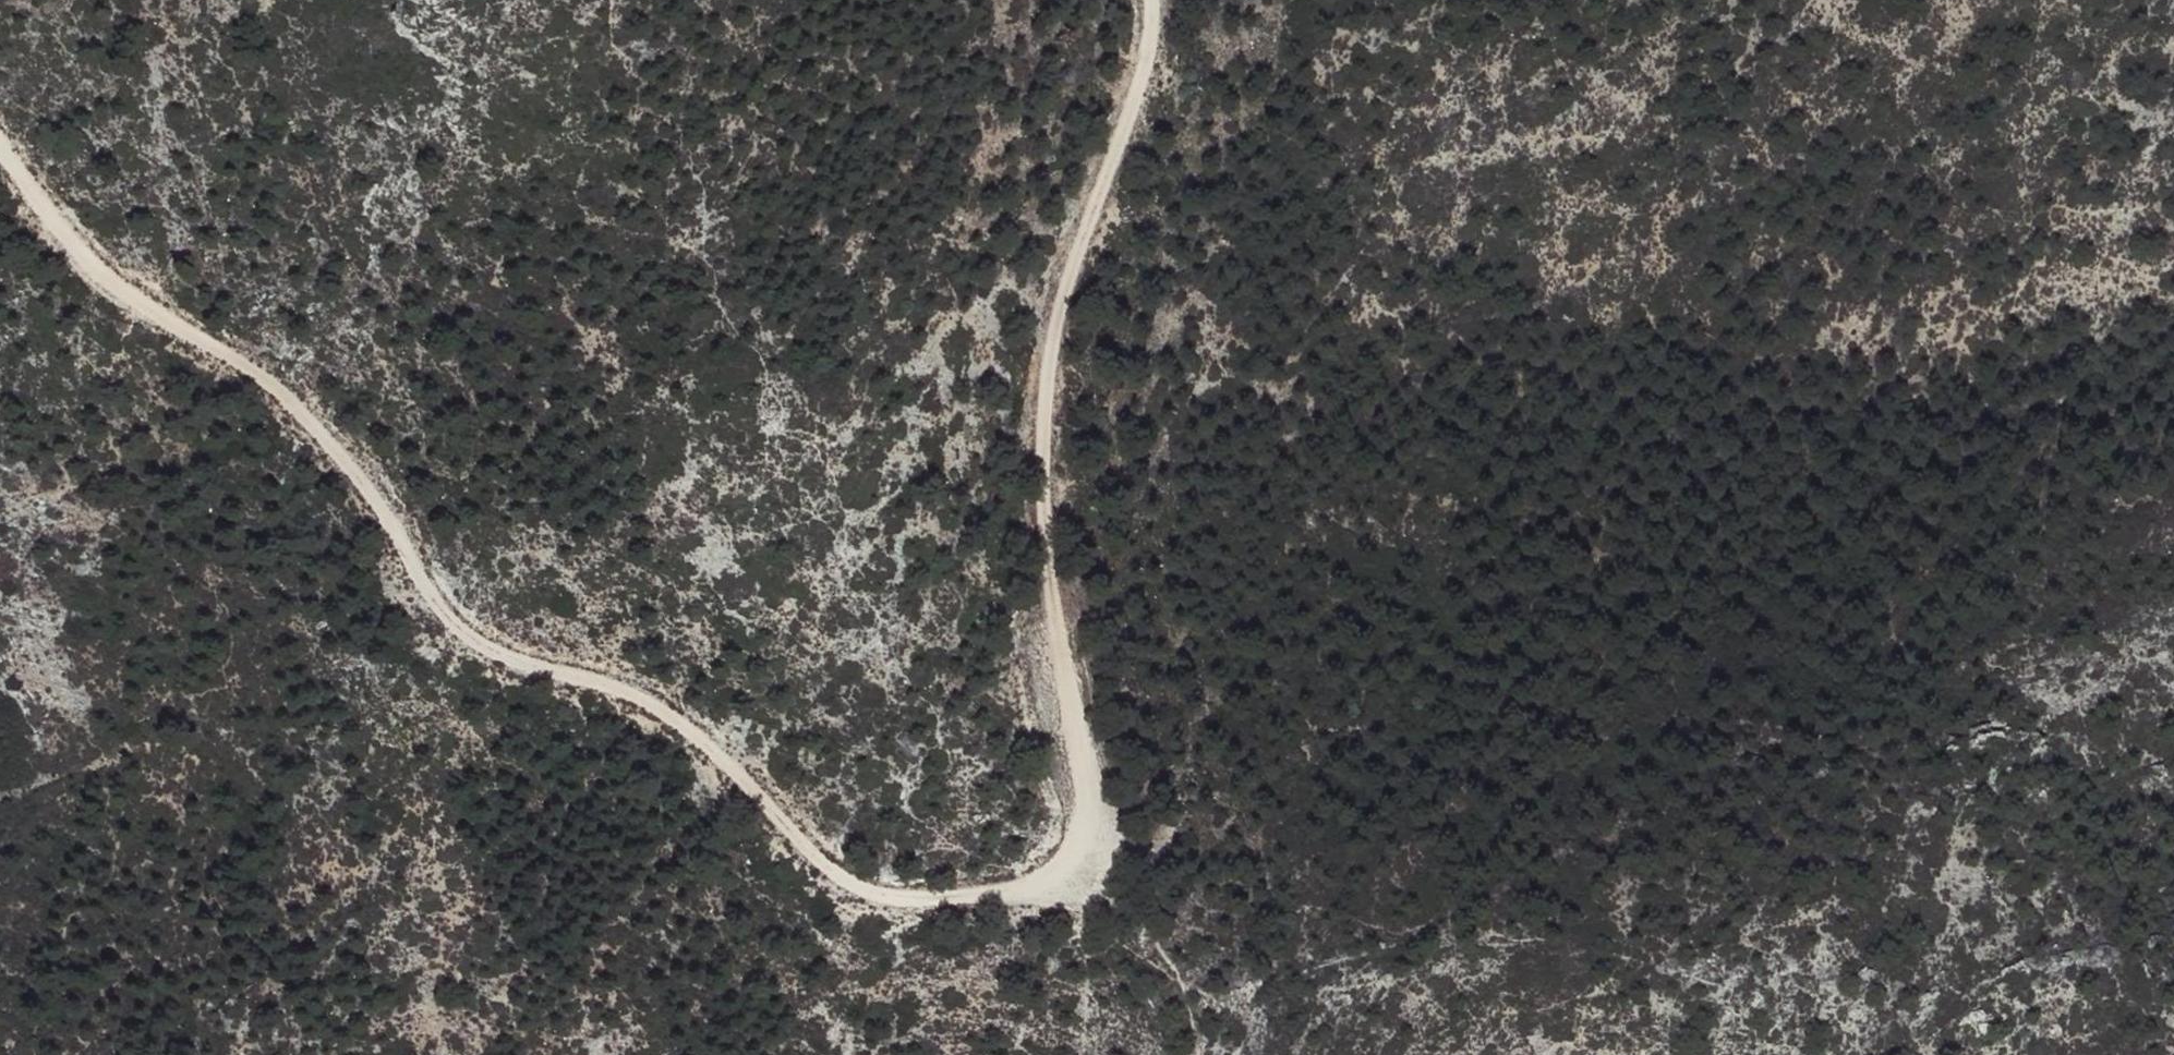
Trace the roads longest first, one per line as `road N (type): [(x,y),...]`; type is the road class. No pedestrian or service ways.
road 1 (track): [(0,137),(75,262),(268,377),(398,515),(459,648),(706,726),(871,908),(1023,893),(1094,858),(1063,605),(1051,358),(1172,0)]

